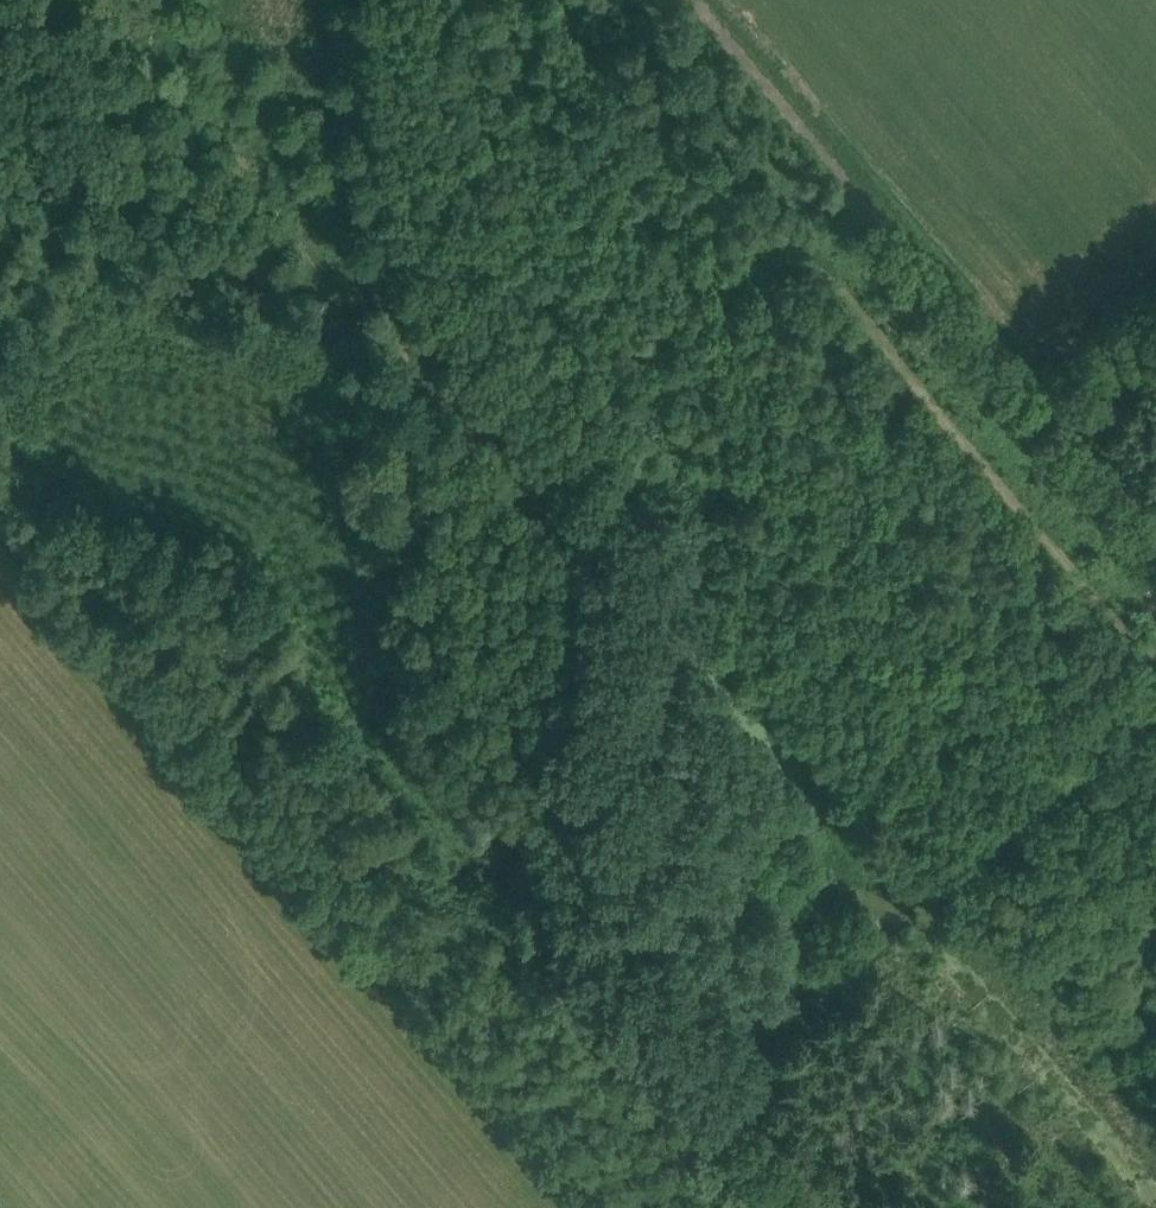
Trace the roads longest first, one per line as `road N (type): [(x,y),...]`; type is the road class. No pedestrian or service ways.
road 1 (track): [(824,1207),(616,971),(562,897),(557,868),(639,530),(593,457),(487,329),(378,294),(0,219)]
road 2 (track): [(1155,1006),(515,761),(460,732),(433,654),(363,0)]
road 3 (track): [(1155,674),(813,263),(580,442)]
road 4 (track): [(716,1085),(927,917),(1155,719)]

